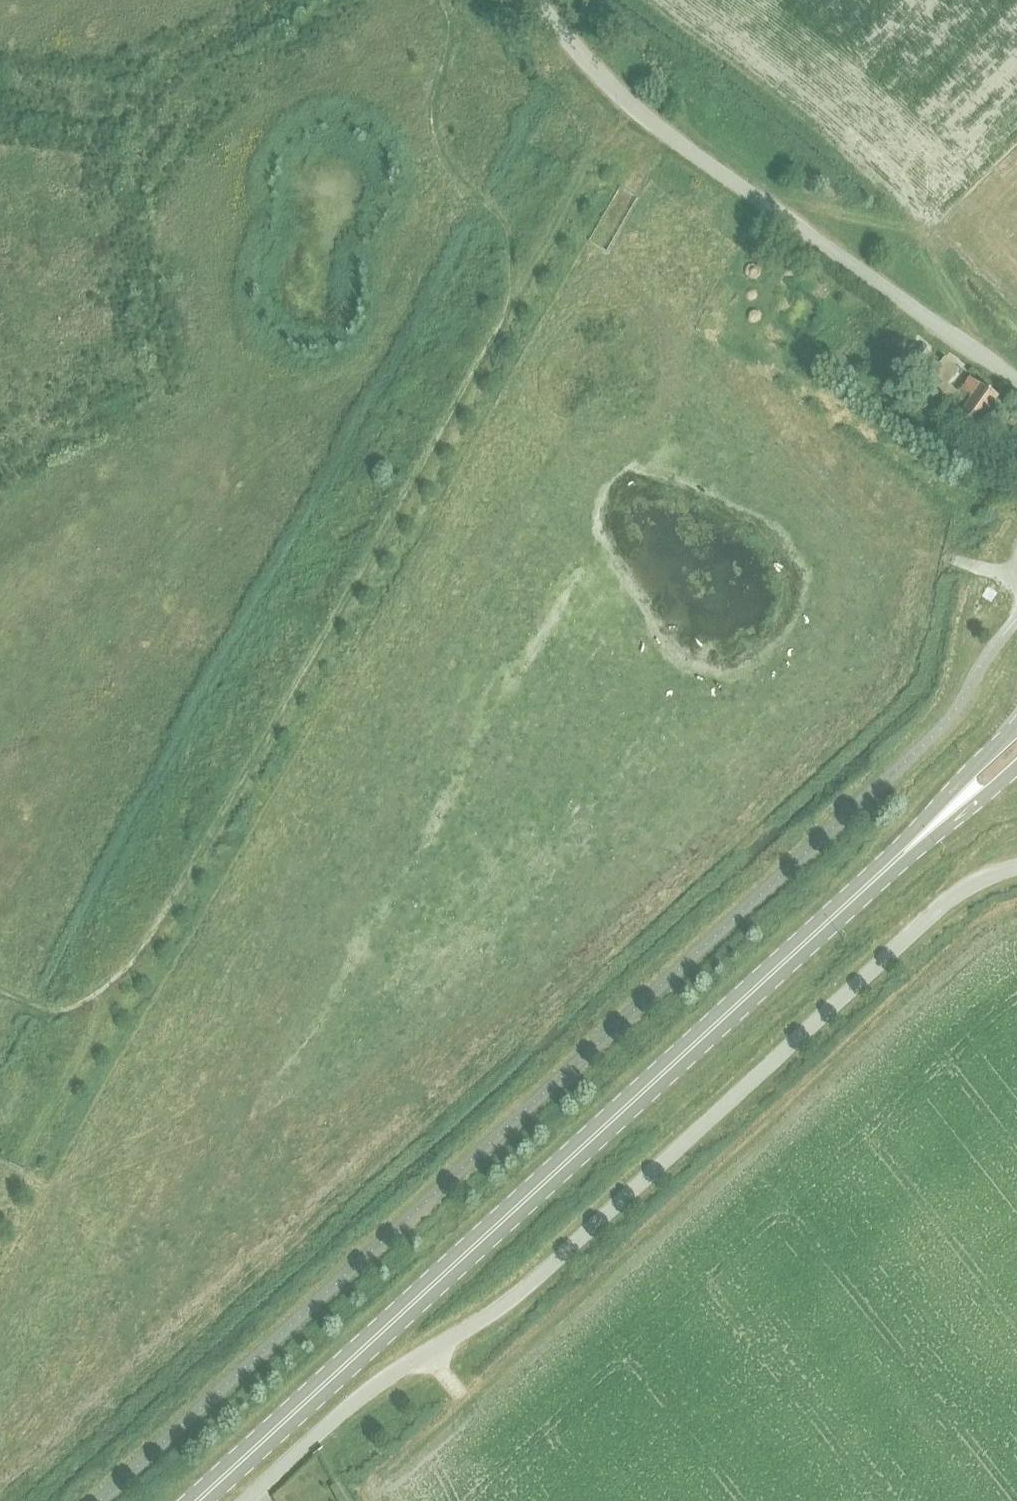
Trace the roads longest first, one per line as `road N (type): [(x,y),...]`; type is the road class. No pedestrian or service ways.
road 1 (secondary): [(206,1500),(1016,752)]
road 2 (unclassified): [(248,1500),(365,1395),(495,1314),(597,1229),(952,903),(1016,871)]
road 3 (unclassified): [(1016,381),(674,140),(598,73),(534,0)]

